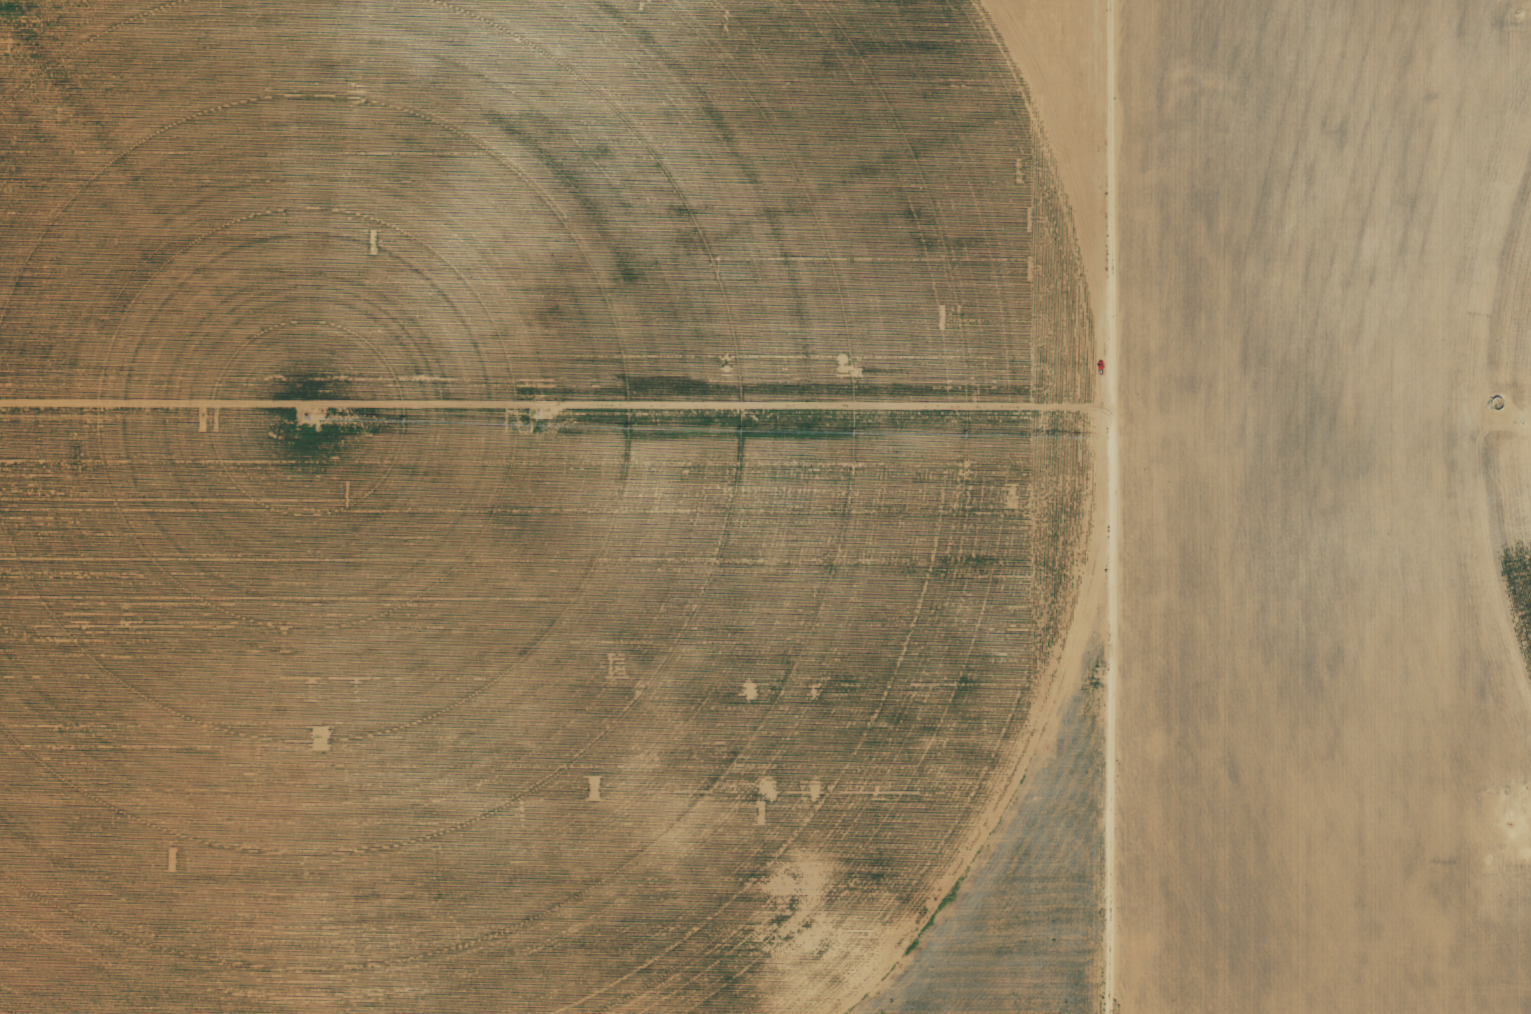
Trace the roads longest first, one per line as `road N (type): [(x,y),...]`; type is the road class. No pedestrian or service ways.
road 1 (residential): [(1121,1013),(1121,0)]

